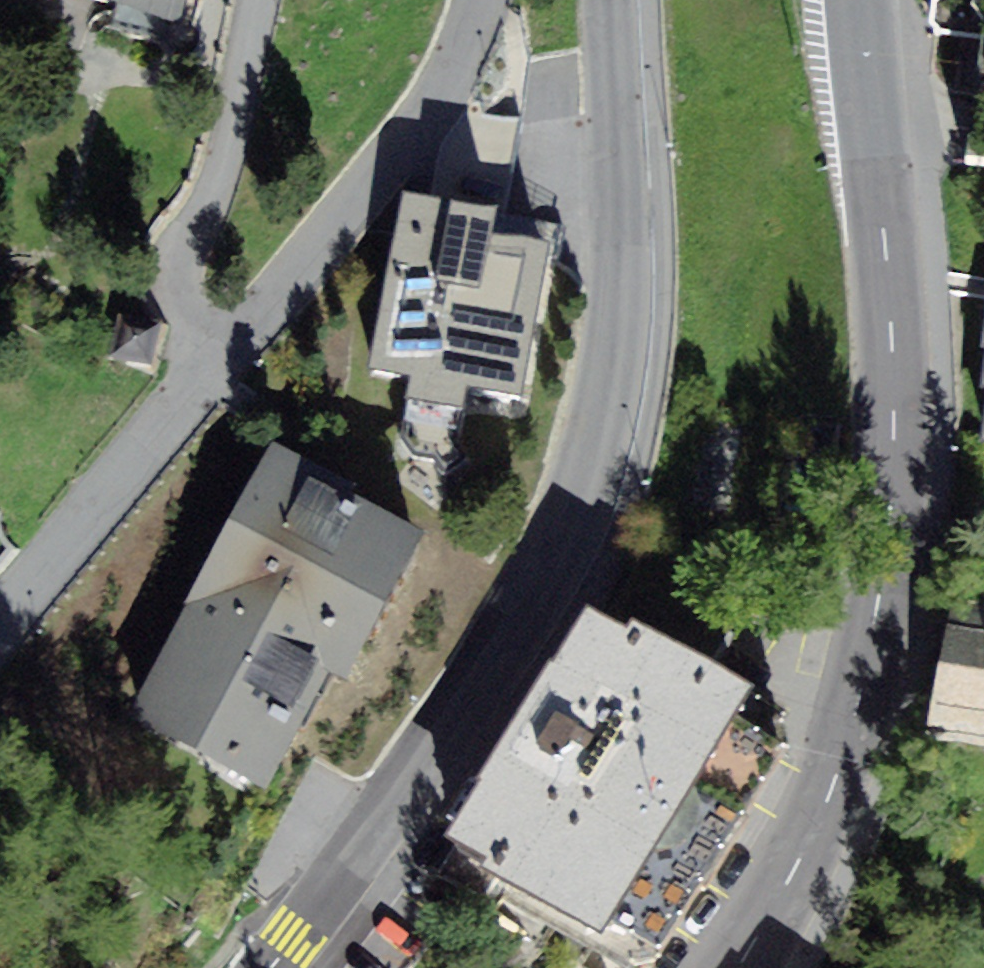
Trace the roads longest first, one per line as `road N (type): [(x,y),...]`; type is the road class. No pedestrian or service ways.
road 1 (tertiary): [(606,0),(620,297),(608,384),(581,484),(539,578),(473,685),(271,967)]
road 2 (tertiary): [(738,967),(788,882),(852,738),(879,617),(896,453),(897,352),(861,0)]
road 3 (residential): [(215,358),(414,125),(456,57),(476,0)]
road 4 (residential): [(253,0),(215,172),(181,262),(189,320),(215,358)]
road 5 (residential): [(0,616),(215,358)]

